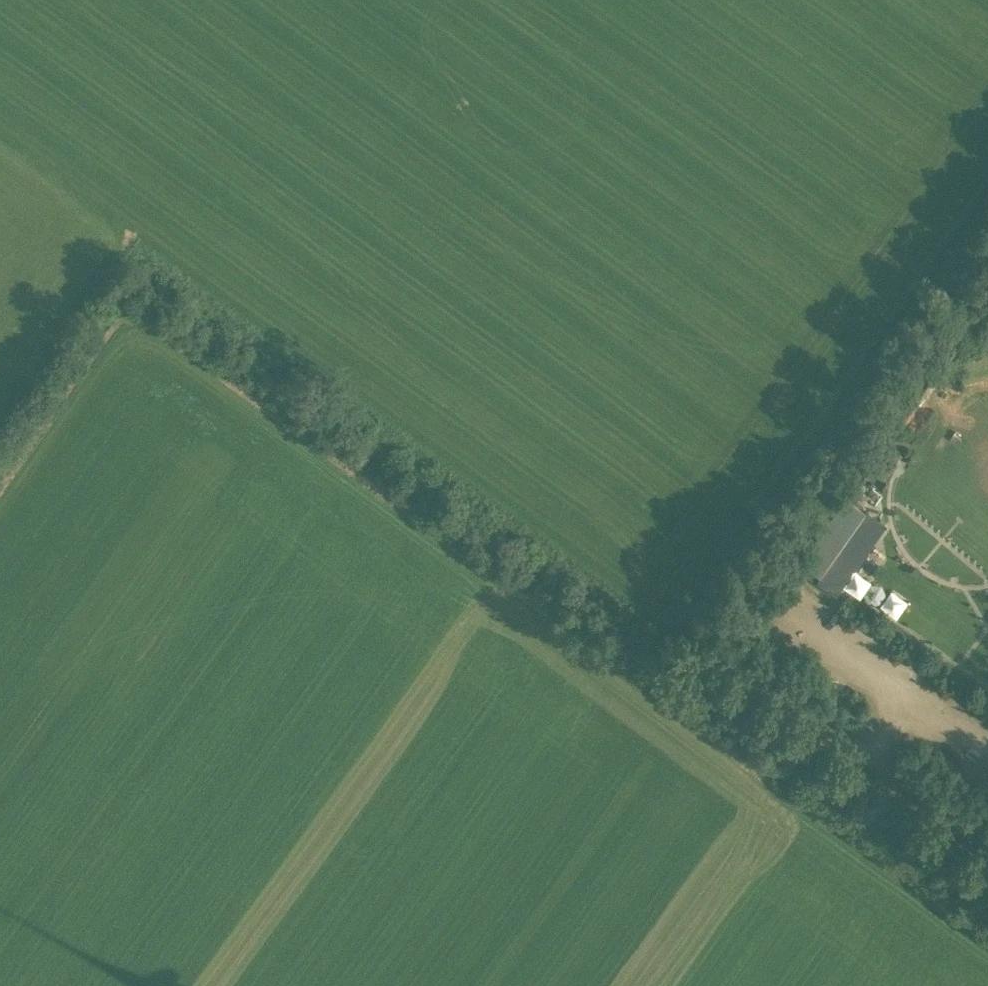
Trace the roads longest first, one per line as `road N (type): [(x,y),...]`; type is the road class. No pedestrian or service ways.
road 1 (unclassified): [(987,851),(857,756)]

